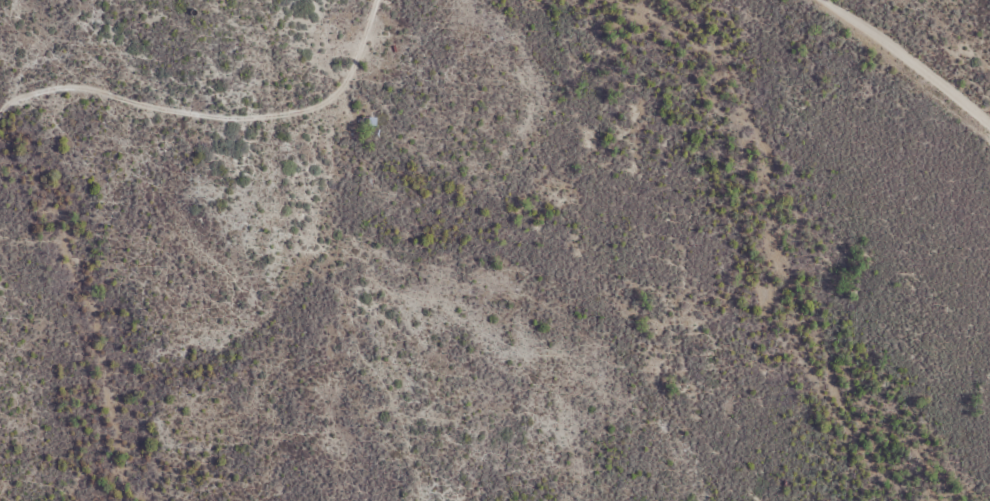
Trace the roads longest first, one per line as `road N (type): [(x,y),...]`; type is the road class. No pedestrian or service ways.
road 1 (residential): [(0,127),(34,67),(102,0)]

